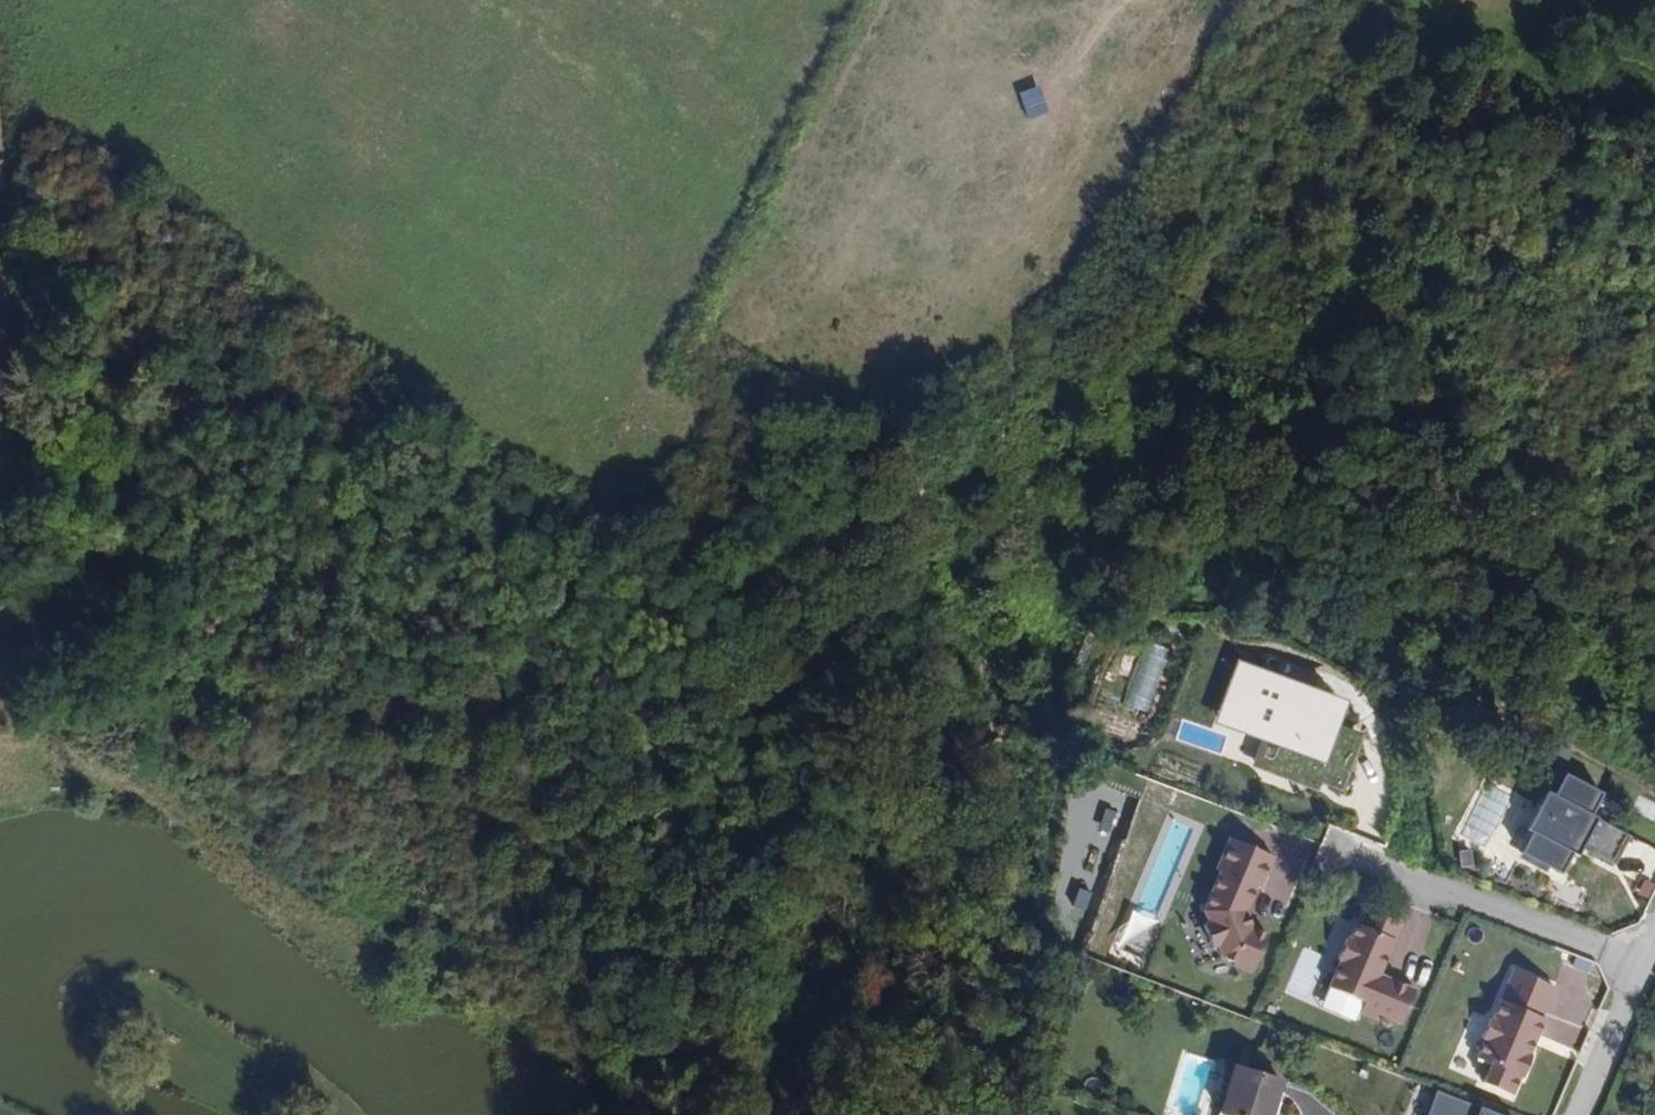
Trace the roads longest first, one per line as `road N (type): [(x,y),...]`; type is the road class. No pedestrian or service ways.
road 1 (residential): [(1654,940),(1577,1114)]

